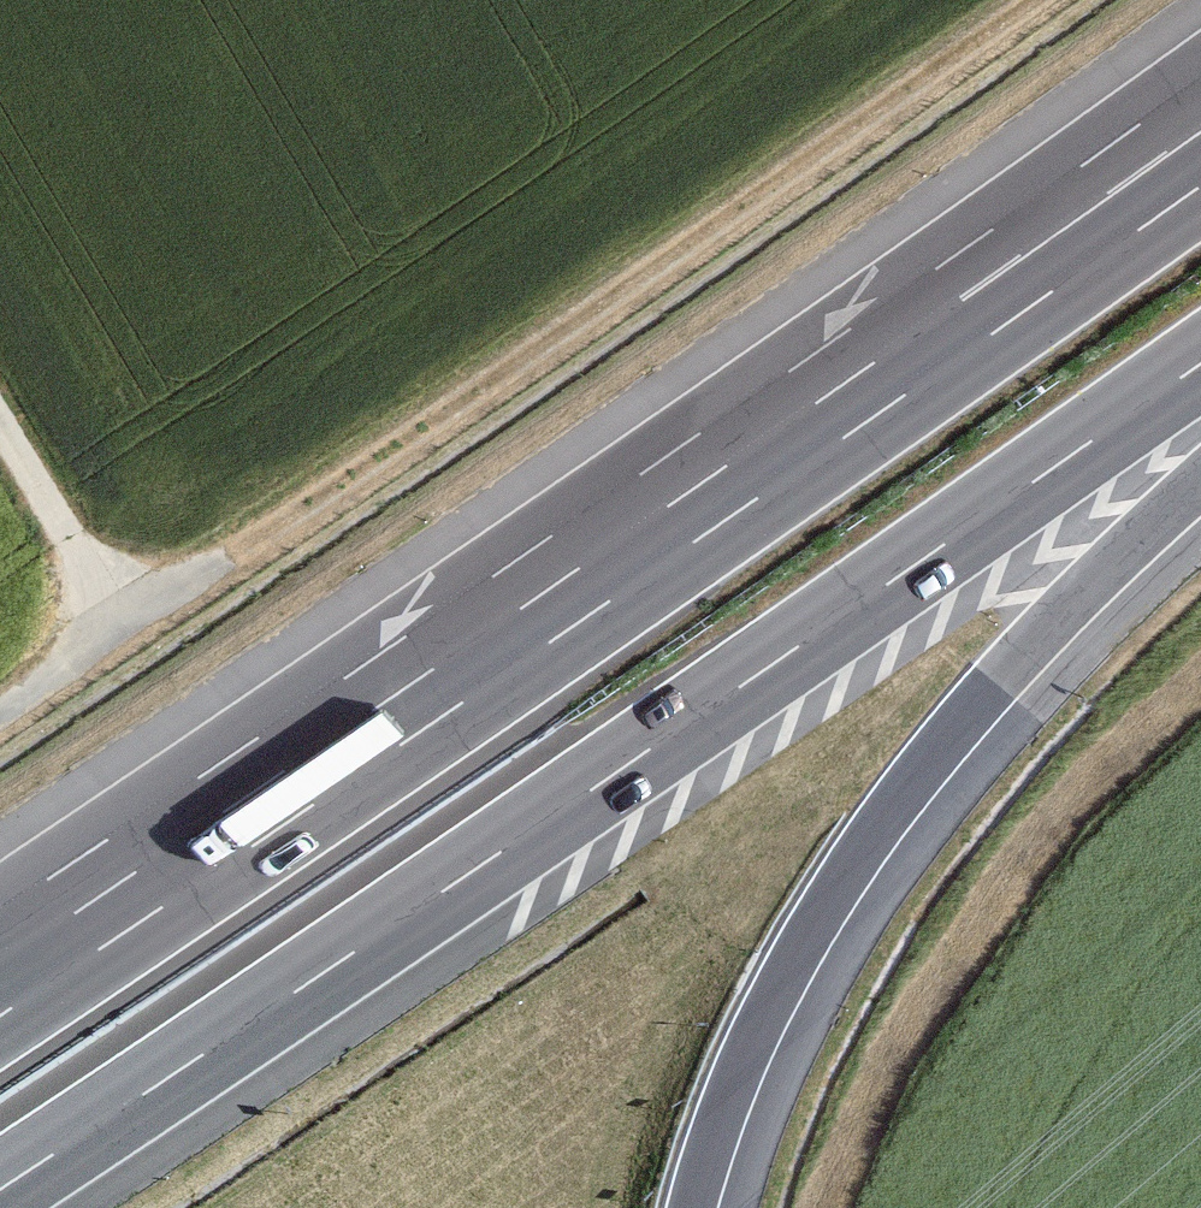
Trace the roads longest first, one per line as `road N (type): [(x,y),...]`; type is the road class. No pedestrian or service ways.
road 1 (motorway): [(1200,186),(0,1015)]
road 2 (motorway): [(0,1189),(488,861),(1200,363)]
road 3 (track): [(228,557),(1031,0)]
road 4 (motorway): [(693,1207),(741,1063),(814,924),(888,812),(1064,609),(1200,481)]
road 5 (track): [(228,557),(0,716)]
road 6 (track): [(0,418),(124,629)]

